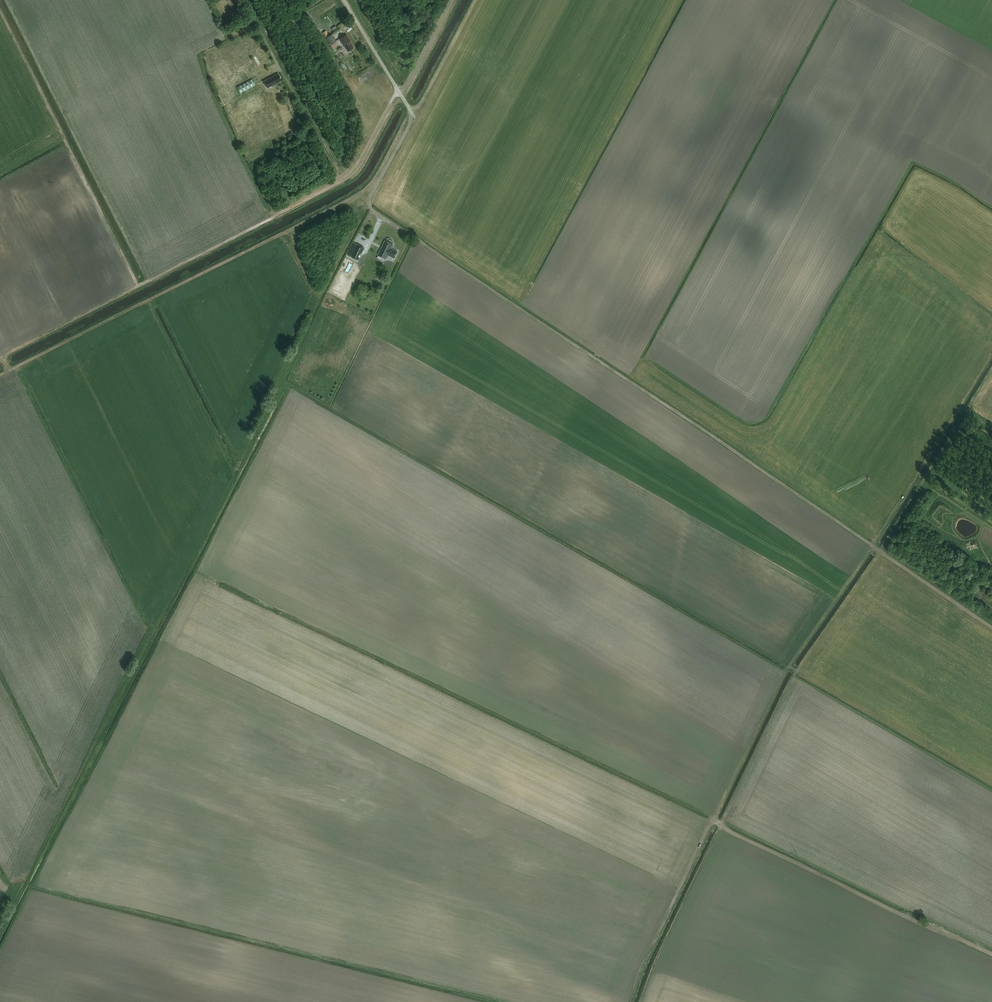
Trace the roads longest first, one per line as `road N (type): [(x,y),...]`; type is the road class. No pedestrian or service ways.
road 1 (track): [(991,627),(423,243)]
road 2 (residential): [(343,0),(408,106)]

